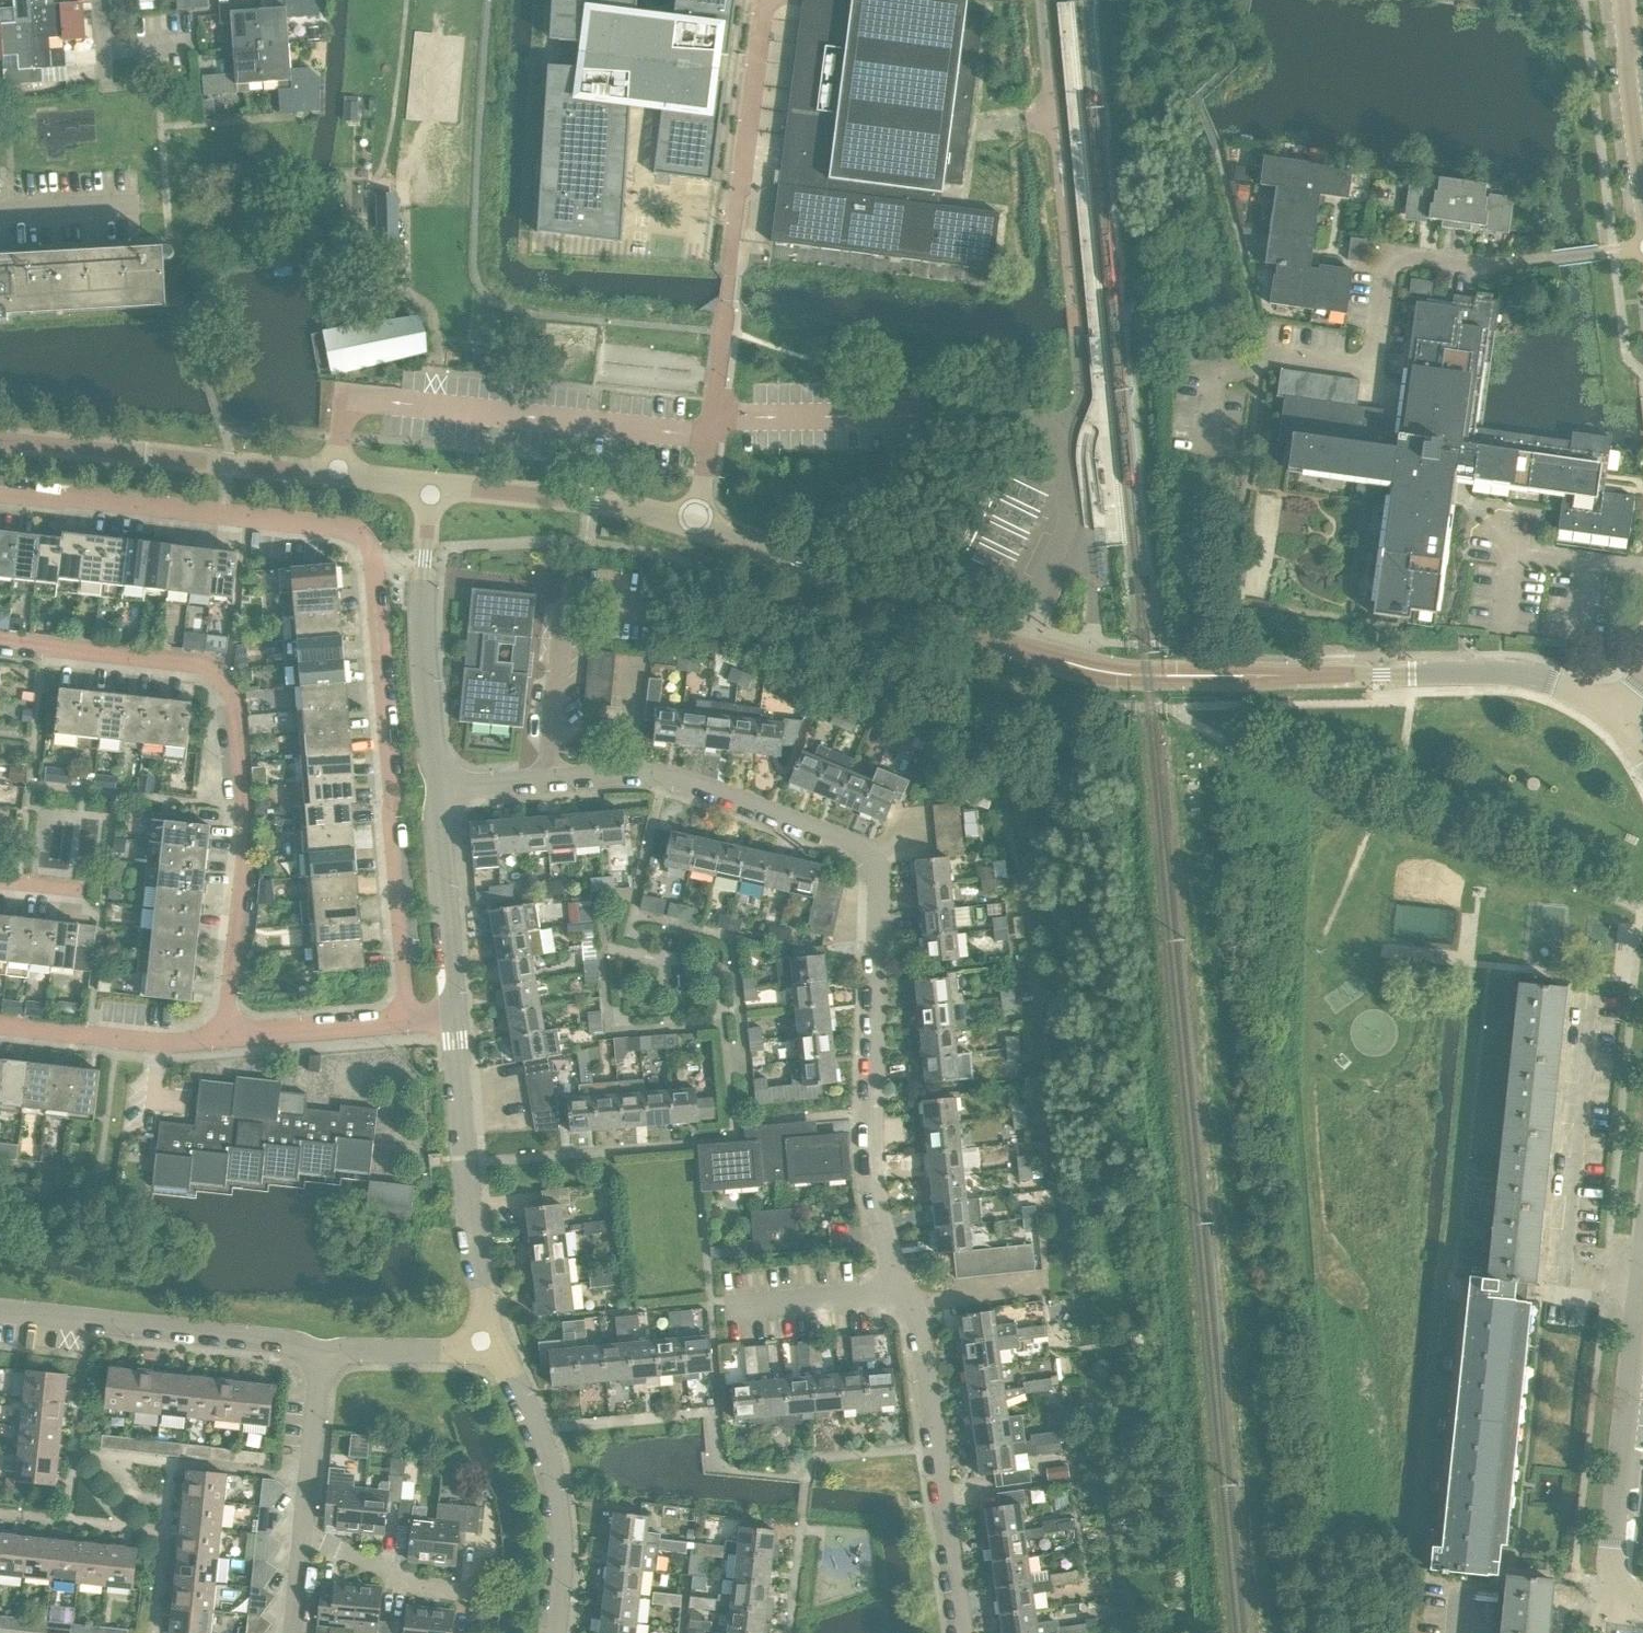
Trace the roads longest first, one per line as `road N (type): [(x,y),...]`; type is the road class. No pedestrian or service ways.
road 1 (residential): [(437,789),(665,775),(865,846),(876,863),(871,1154),(886,1240),(923,1327),(963,1632)]
road 2 (tertiary): [(1611,716),(1566,687),(1513,672),(1118,676),(1013,642)]
road 3 (residential): [(0,643),(203,665),(227,681),(245,808),(225,1042)]
road 4 (residential): [(1642,249),(1537,263),(1386,261),(1374,359),(1363,366),(1284,354),(1257,370),(1212,379),(1207,438)]
road 5 (residential): [(408,1024),(371,556)]
road 6 (tertiary): [(435,485),(0,439)]
road 7 (residential): [(0,495),(354,533),(371,556)]
road 8 (tertiary): [(1013,642),(693,523)]
road 9 (residential): [(320,1349),(0,1312)]
road 10 (residential): [(496,1335),(471,1226),(456,1020)]
road 11 (tertiary): [(1620,1592),(1612,1570),(1642,1284)]
road 12 (residential): [(553,1632),(560,1558),(550,1466),(496,1335)]
road 13 (residential): [(437,789),(422,604),(435,485)]
road 14 (tertiary): [(693,523),(590,501),(435,485)]
road 15 (residential): [(456,1020),(437,789)]
road 16 (residential): [(0,1027),(225,1042)]
road 17 (residential): [(305,1534),(320,1349)]
road 18 (residential): [(225,1042),(408,1024)]
road 19 (residential): [(1054,432),(1069,524),(1032,603)]
road 20 (residential): [(320,1349),(440,1349),(496,1335)]
road 21 (tertiary): [(1642,173),(1622,0)]
road 22 (residential): [(464,1595),(408,1587),(305,1534)]
road 23 (residential): [(98,0),(100,47),(193,42)]
road 24 (residential): [(0,211),(132,204)]
road 25 (residential): [(933,417),(1018,416),(1054,432)]

